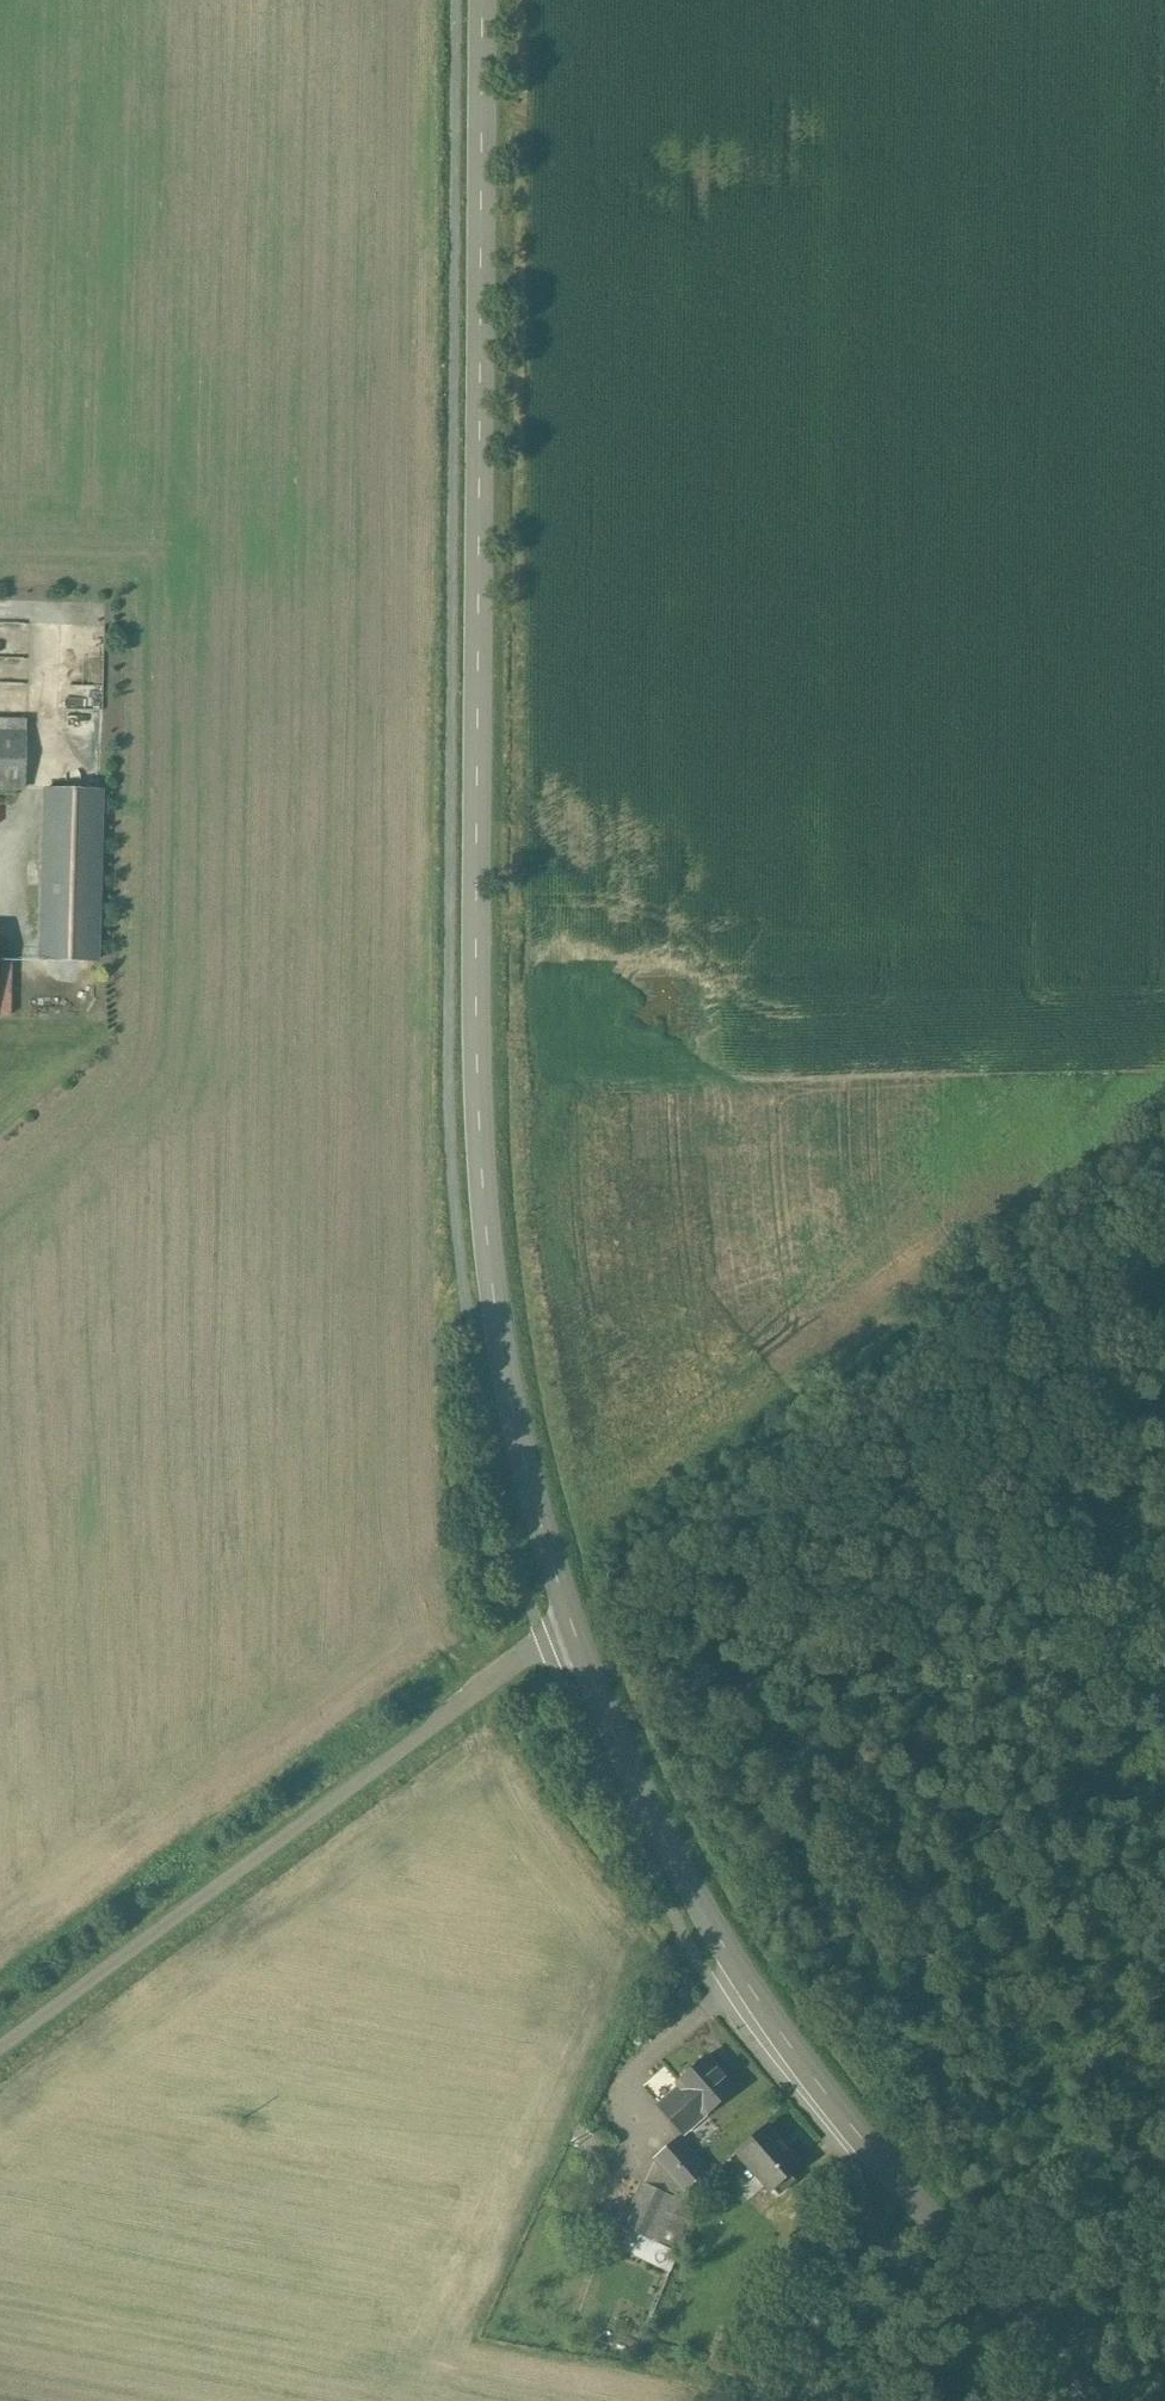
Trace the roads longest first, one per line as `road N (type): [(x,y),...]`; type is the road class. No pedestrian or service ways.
road 1 (tertiary): [(483,0),(482,1164),(504,1366),(570,1621)]
road 2 (tertiary): [(570,1621),(665,1838),(745,1980),(853,2125),(1091,2400)]
road 3 (unclassified): [(0,2050),(570,1621)]
road 4 (track): [(21,861),(58,705),(59,618)]

